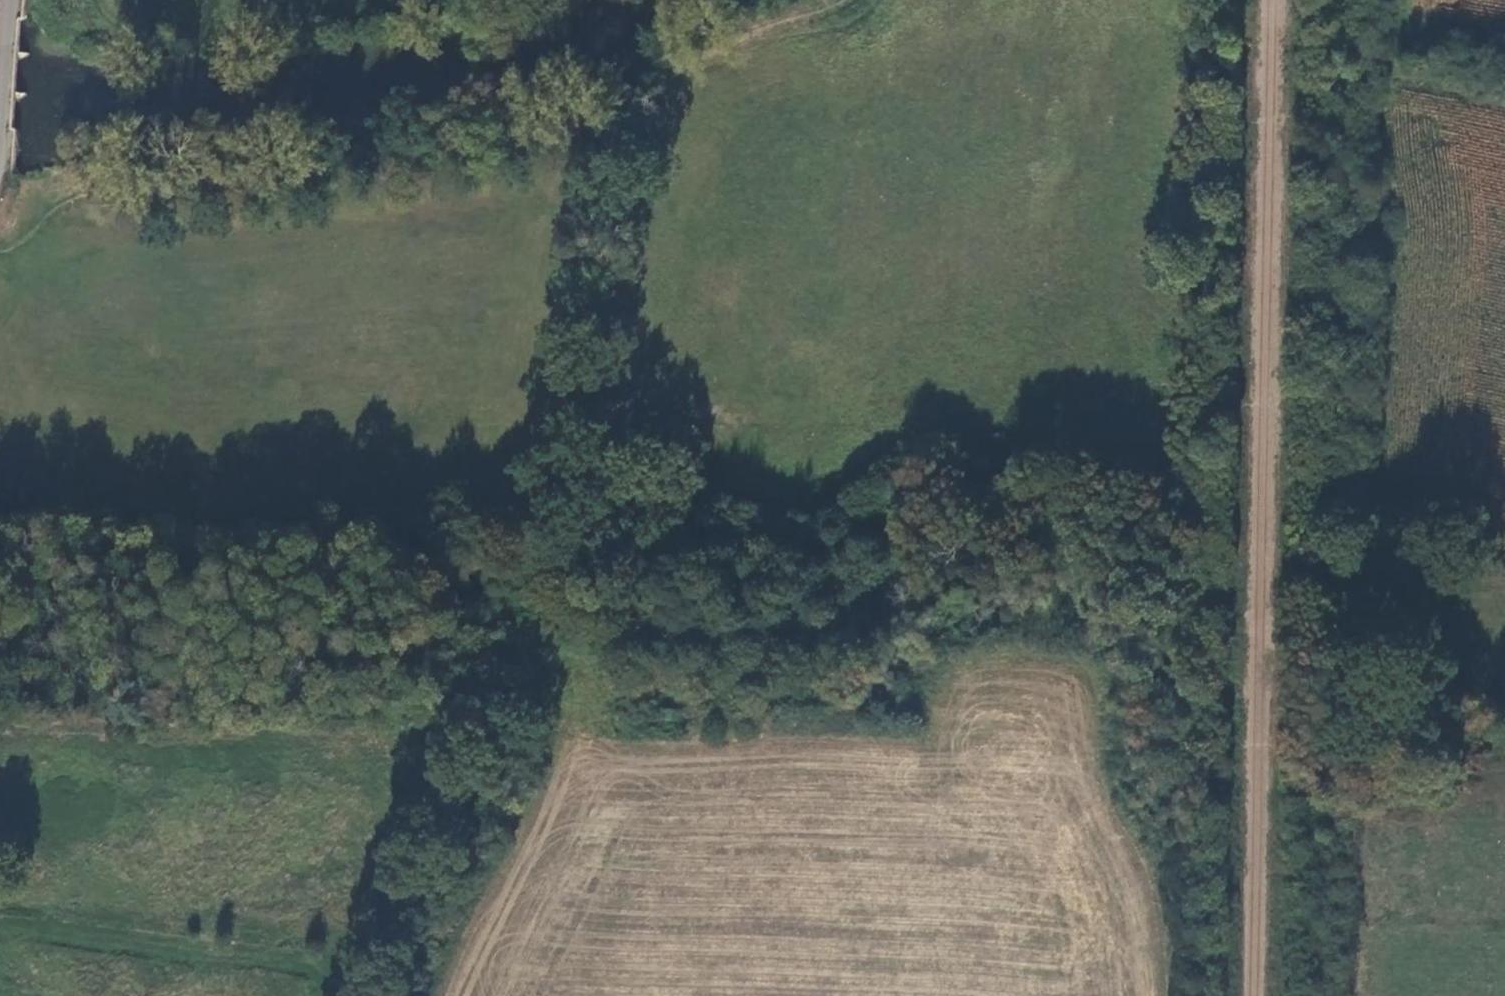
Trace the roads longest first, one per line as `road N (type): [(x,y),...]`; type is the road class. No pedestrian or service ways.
road 1 (tertiary): [(0,125),(10,0)]

